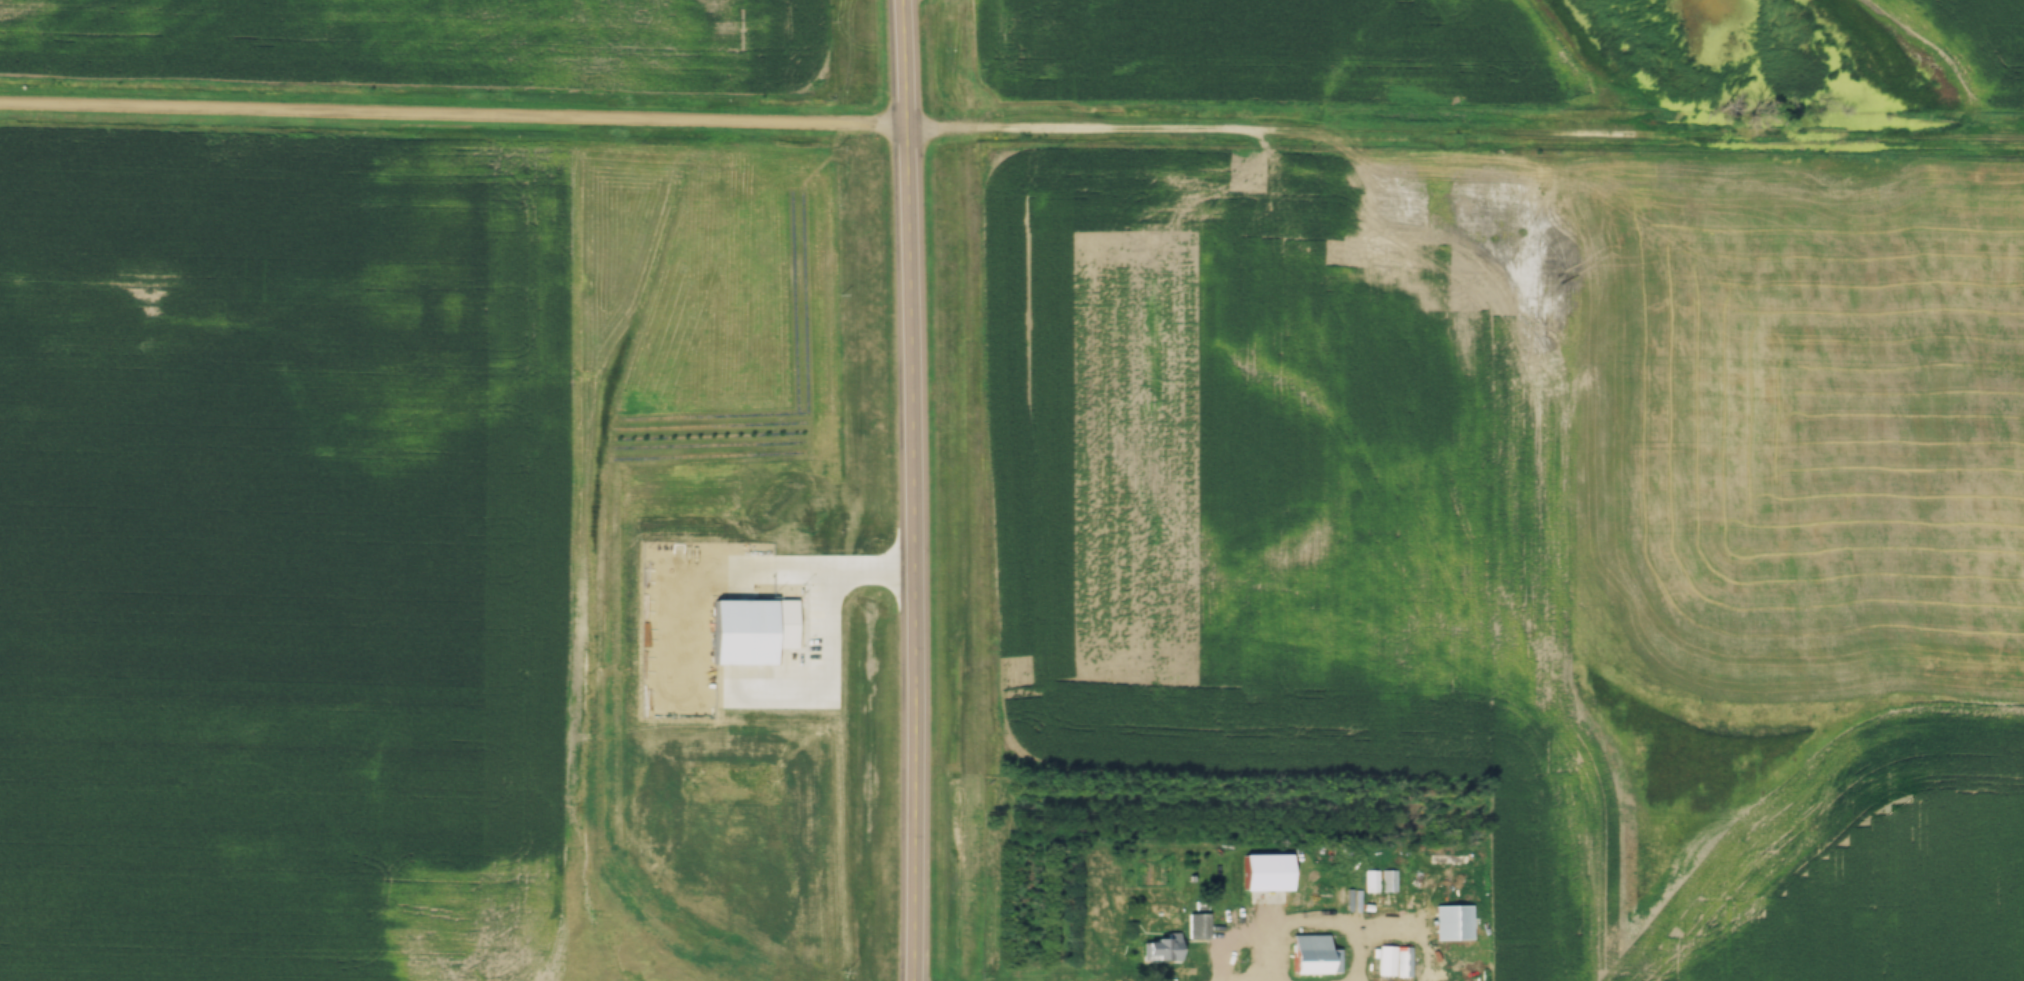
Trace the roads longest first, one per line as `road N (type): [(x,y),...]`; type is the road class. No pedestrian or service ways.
road 1 (track): [(2023,135),(908,121)]
road 2 (primary): [(906,980),(902,0)]
road 3 (residential): [(908,121),(0,98)]

